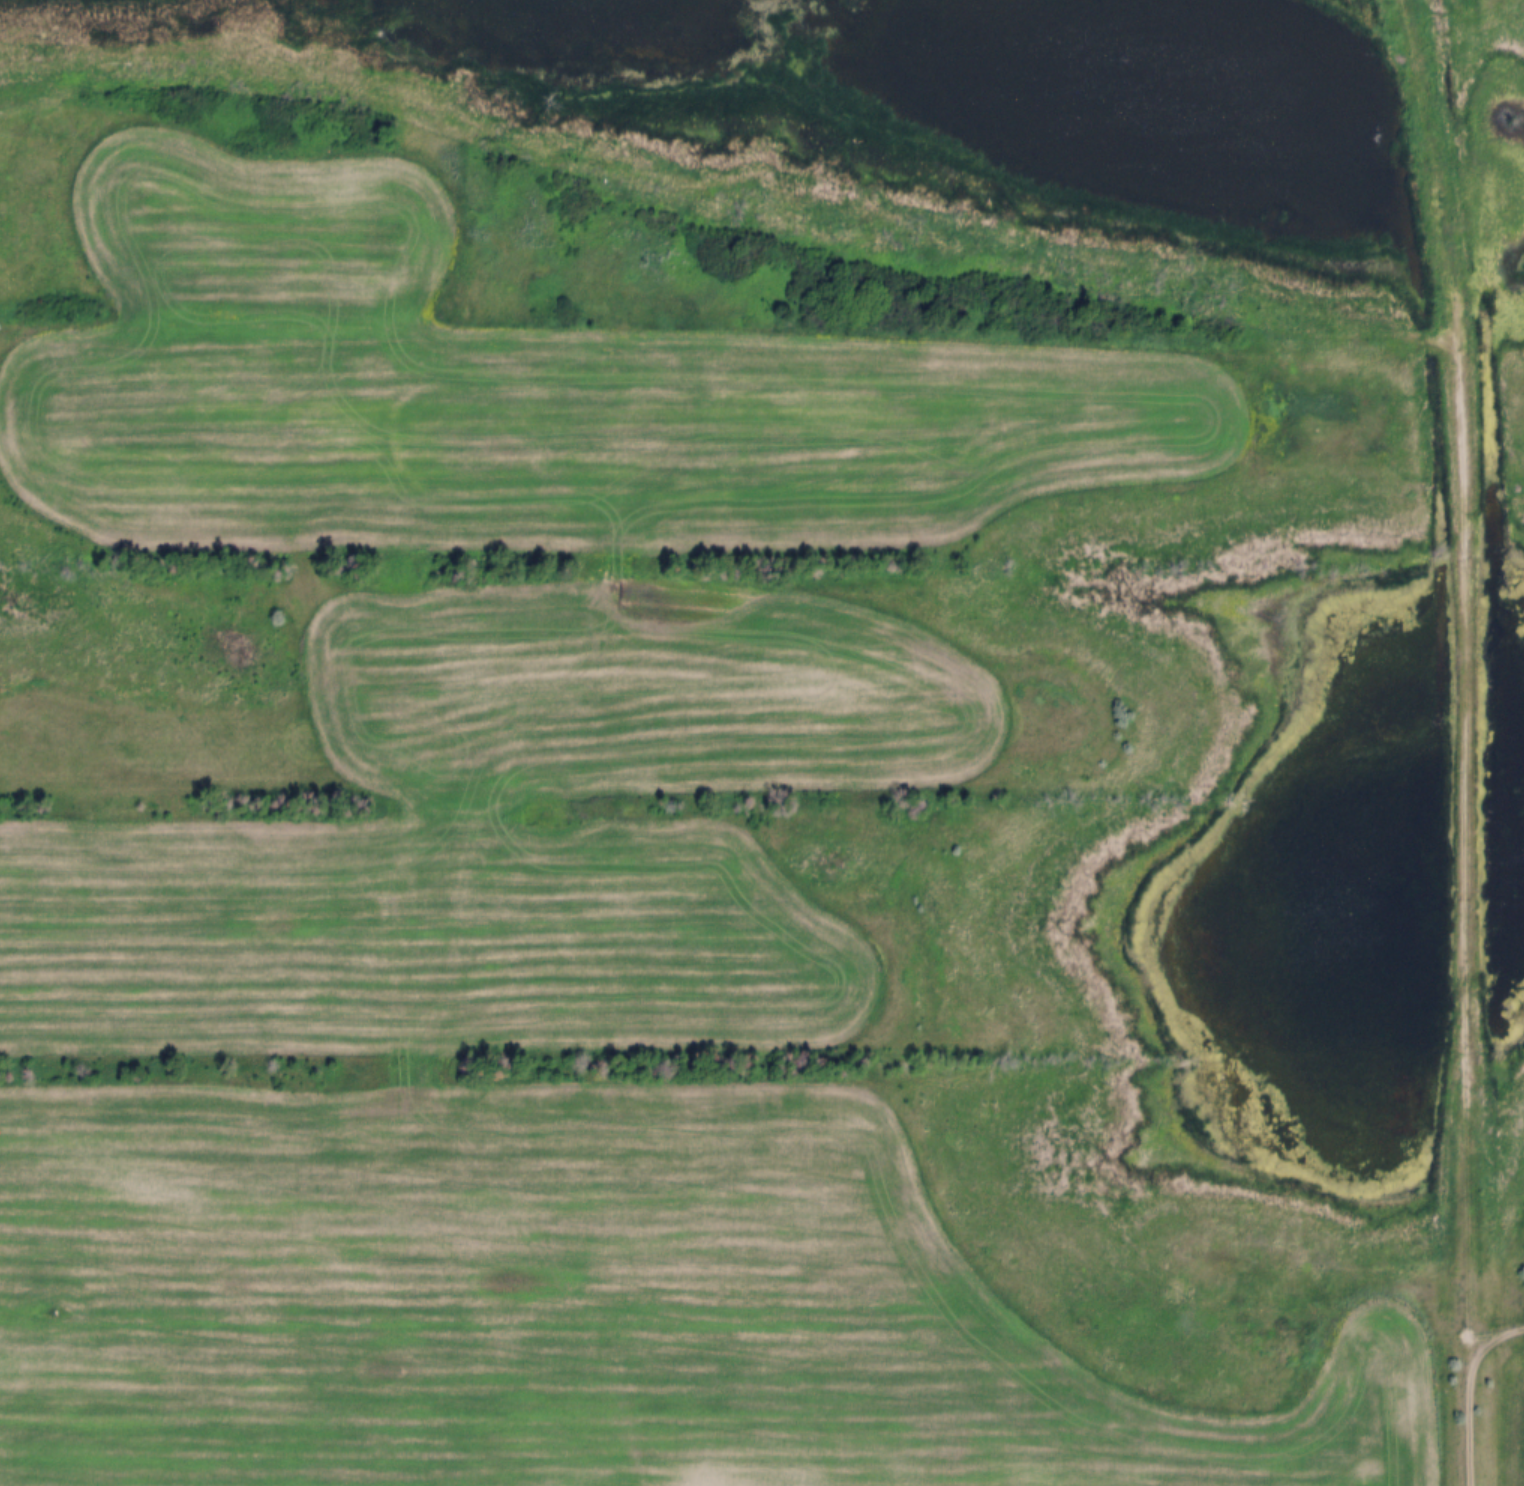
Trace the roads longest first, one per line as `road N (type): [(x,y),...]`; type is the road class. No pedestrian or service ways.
road 1 (track): [(1467,1485),(1466,1339)]

